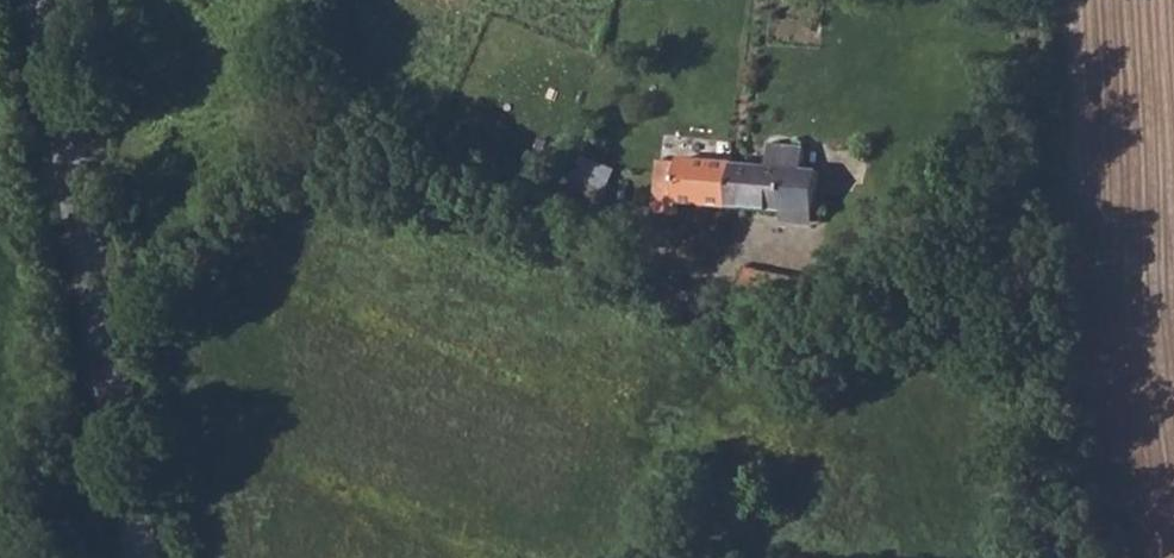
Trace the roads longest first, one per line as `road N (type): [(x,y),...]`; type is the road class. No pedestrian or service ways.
road 1 (unclassified): [(1040,236),(948,265),(891,324),(804,363),(355,163),(303,162),(115,375)]
road 2 (track): [(1015,0),(1072,557)]
road 3 (secondary): [(52,0),(115,375)]
road 4 (secondary): [(115,375),(145,557)]

